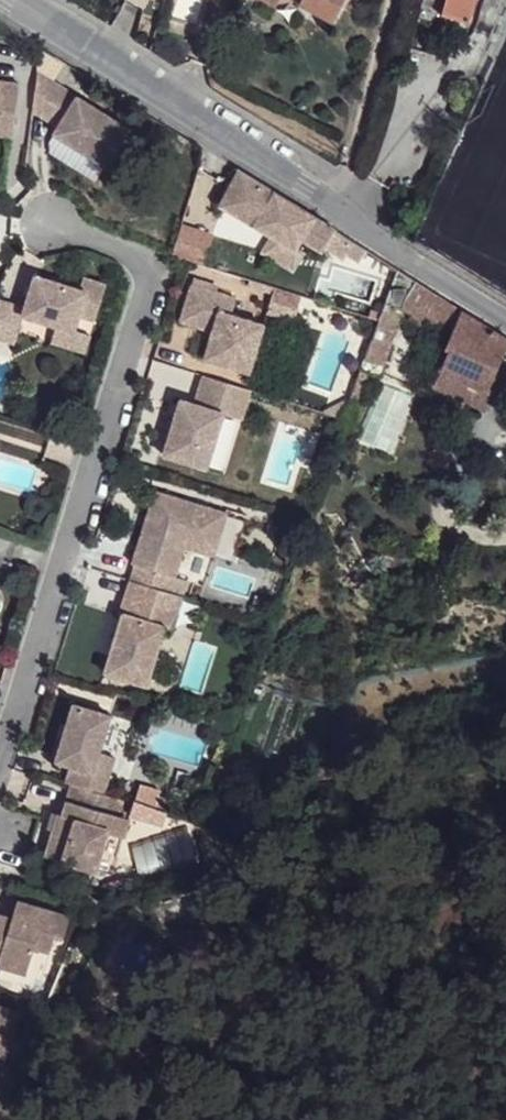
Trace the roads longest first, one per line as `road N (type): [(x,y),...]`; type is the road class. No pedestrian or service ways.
road 1 (residential): [(0,772),(145,289),(143,268),(127,254),(47,225)]
road 2 (unclassified): [(505,311),(22,0)]

